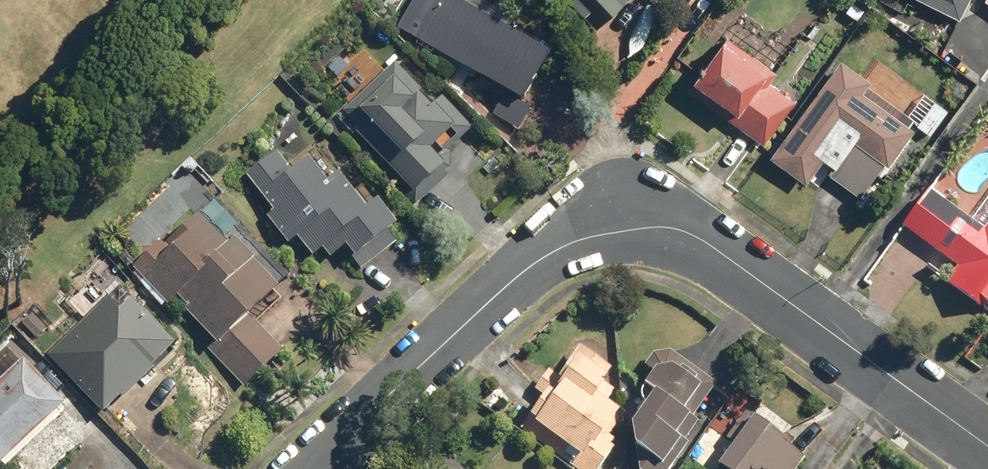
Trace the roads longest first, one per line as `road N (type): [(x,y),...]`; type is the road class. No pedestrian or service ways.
road 1 (residential): [(987,449),(721,255),(679,233),(652,231),(547,252),(335,444),(320,468)]

